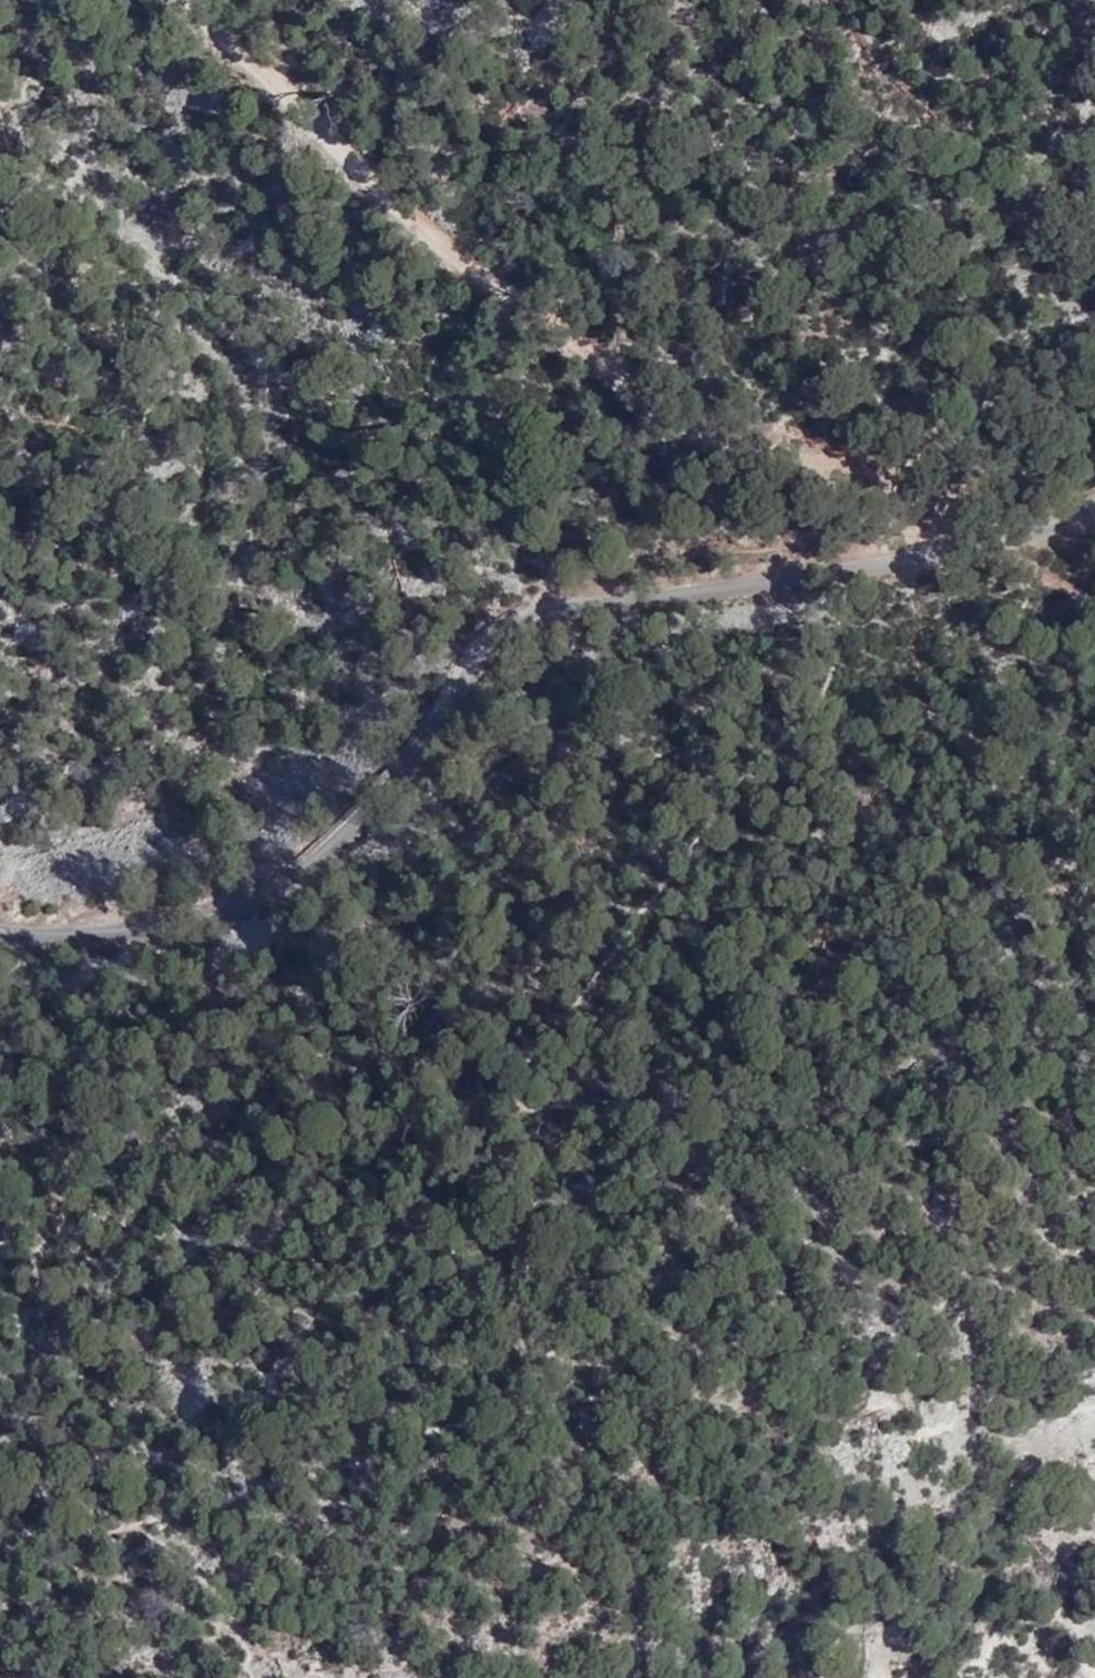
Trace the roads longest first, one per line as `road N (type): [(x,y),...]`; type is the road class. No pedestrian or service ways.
road 1 (unclassified): [(1094,517),(1022,548),(579,608),(498,634),(452,675),(413,743),(226,900),(113,939),(0,922)]
road 2 (track): [(190,0),(427,226),(672,415),(855,513),(1022,548),(1094,606)]

